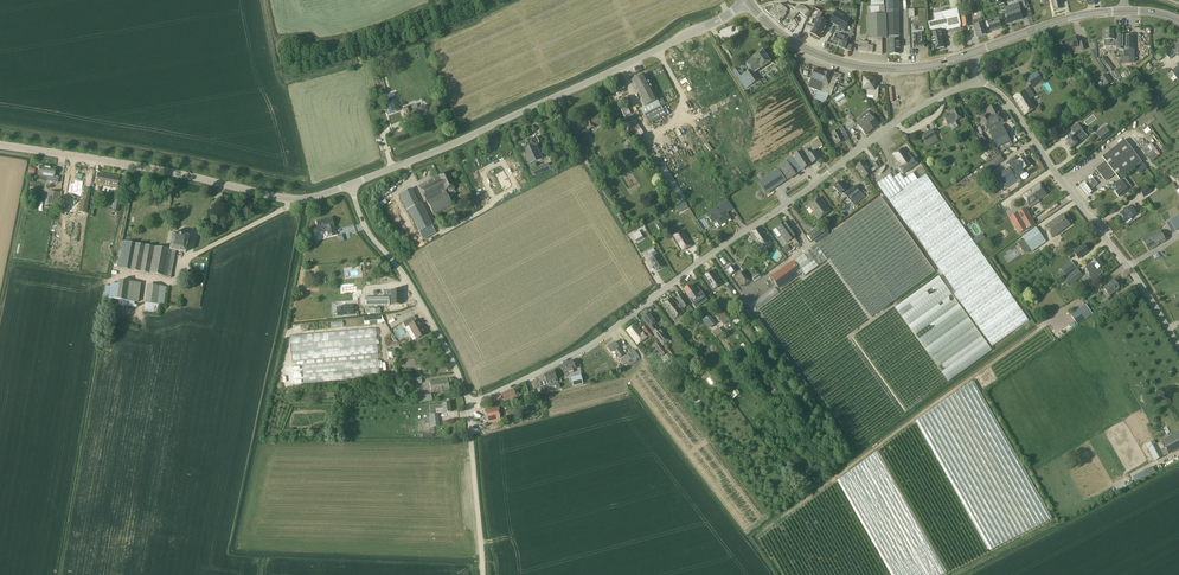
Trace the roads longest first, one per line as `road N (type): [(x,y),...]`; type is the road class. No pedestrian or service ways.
road 1 (tertiary): [(351,185),(485,130),(747,0)]
road 2 (tertiary): [(0,147),(291,202),(351,185)]
road 3 (unclassified): [(470,406),(600,340),(762,220)]
road 4 (unclassified): [(1178,347),(1007,101),(980,81)]
road 5 (residential): [(762,220),(900,121),(980,81)]
road 6 (unclassified): [(470,406),(404,275),(364,225),(351,185)]
road 7 (secondary): [(970,54),(916,68),(861,67),(795,43),(755,10)]
road 8 (unclassified): [(486,574),(470,406)]
road 9 (secondary): [(1120,11),(1074,18),(970,54)]

